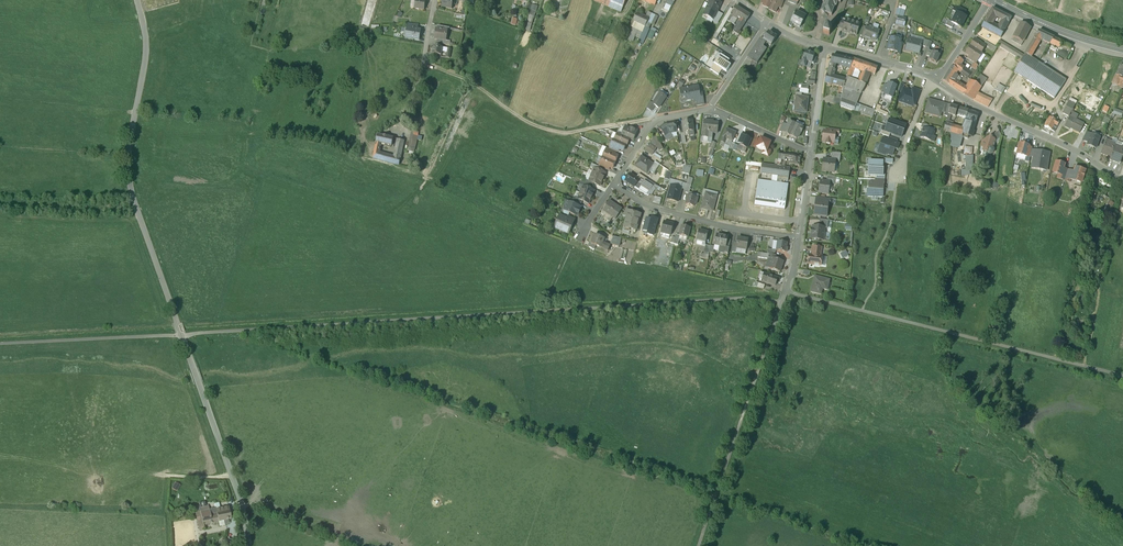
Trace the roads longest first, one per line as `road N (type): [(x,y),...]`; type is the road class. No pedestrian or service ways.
road 1 (track): [(780,303),(757,298),(170,334)]
road 2 (unclassified): [(137,0),(150,43),(132,175),(241,500)]
road 3 (track): [(784,292),(1122,376)]
road 4 (track): [(698,545),(780,303)]
road 5 (track): [(440,70),(549,131),(576,134),(657,118)]
road 6 (residential): [(937,83),(1122,180)]
road 7 (residential): [(613,183),(646,206),(800,239)]
road 8 (track): [(170,334),(0,343)]
road 9 (secondary): [(1122,49),(994,0)]
road 10 (residential): [(711,107),(657,118),(613,183)]
road 11 (track): [(358,545),(241,500)]

